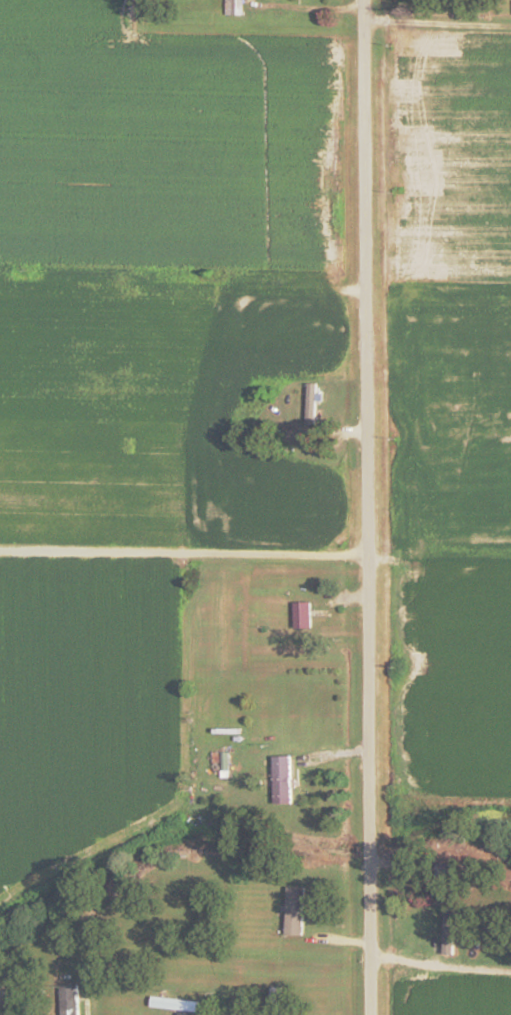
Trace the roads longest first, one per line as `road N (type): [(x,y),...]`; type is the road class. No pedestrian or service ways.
road 1 (tertiary): [(370,1014),(365,0)]
road 2 (residential): [(367,557),(0,550)]
road 3 (residential): [(365,24),(510,23)]

